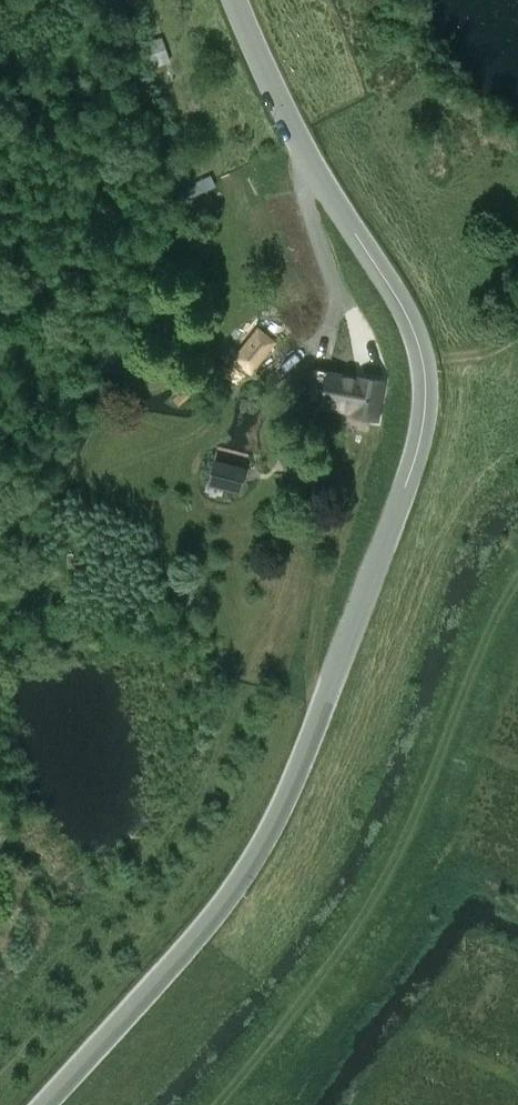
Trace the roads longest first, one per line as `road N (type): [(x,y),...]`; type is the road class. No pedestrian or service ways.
road 1 (unclassified): [(39,1104),(174,958),(269,821),(418,428),(417,375),(404,327),(310,173),(230,0)]
road 2 (track): [(517,578),(389,883),(208,1104)]

